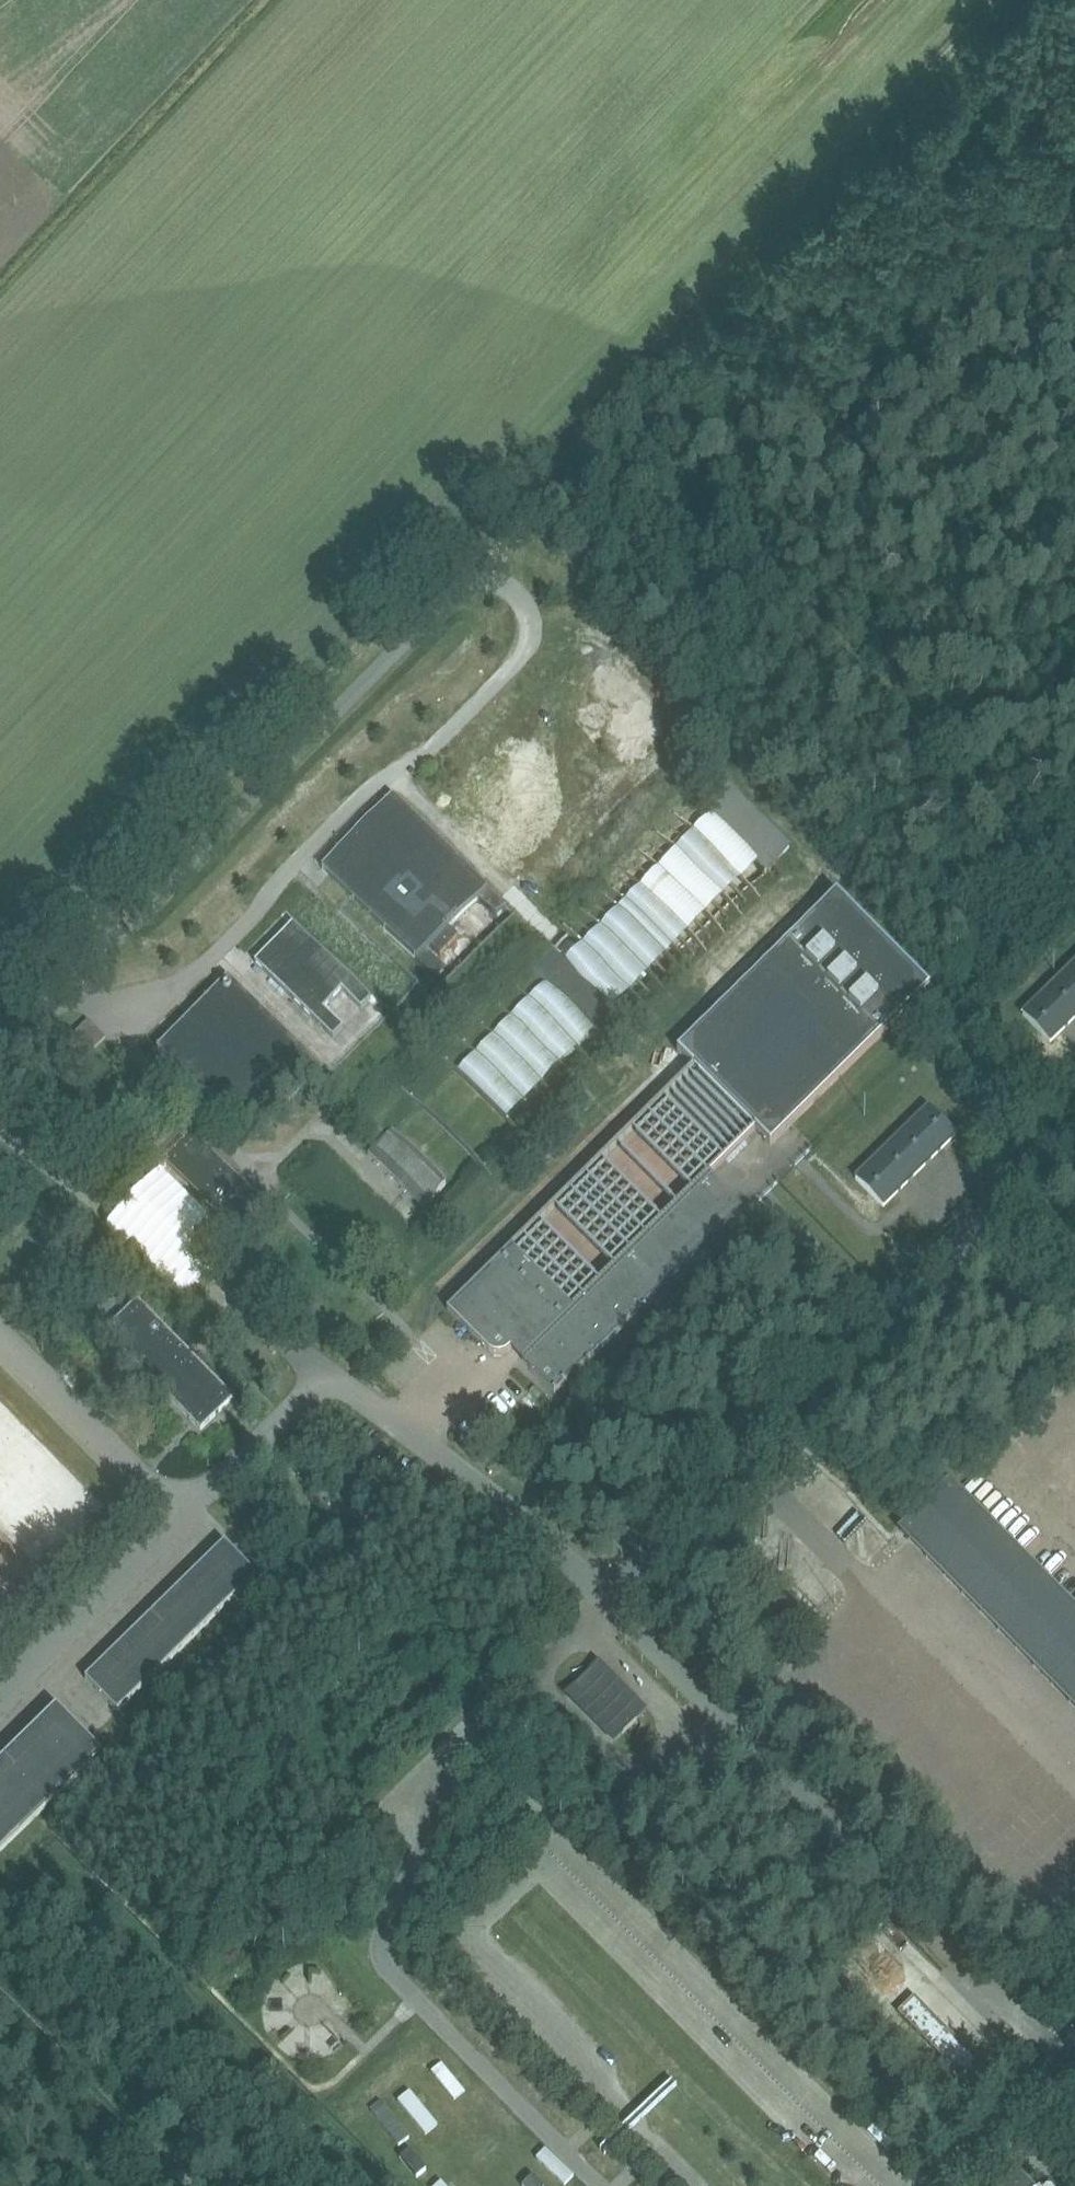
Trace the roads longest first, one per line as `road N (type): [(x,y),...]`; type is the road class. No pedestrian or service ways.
road 1 (track): [(995,0),(577,442),(532,513),(501,588)]
road 2 (track): [(0,1911),(45,1874),(83,1882),(387,2185)]
road 3 (track): [(7,1999),(190,2185)]
road 4 (track): [(930,74),(986,83),(1074,130)]

